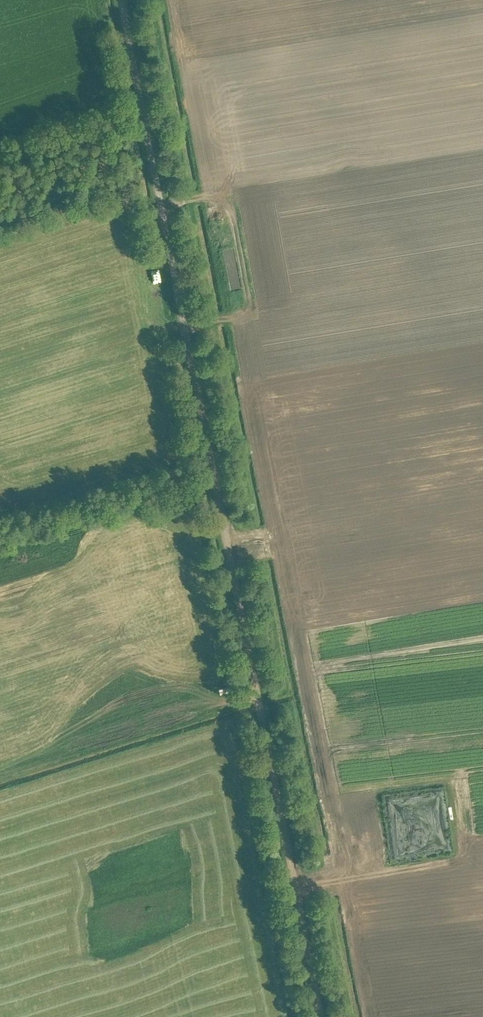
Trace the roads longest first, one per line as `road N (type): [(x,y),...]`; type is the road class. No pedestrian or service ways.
road 1 (unclassified): [(320,1016),(122,0)]

